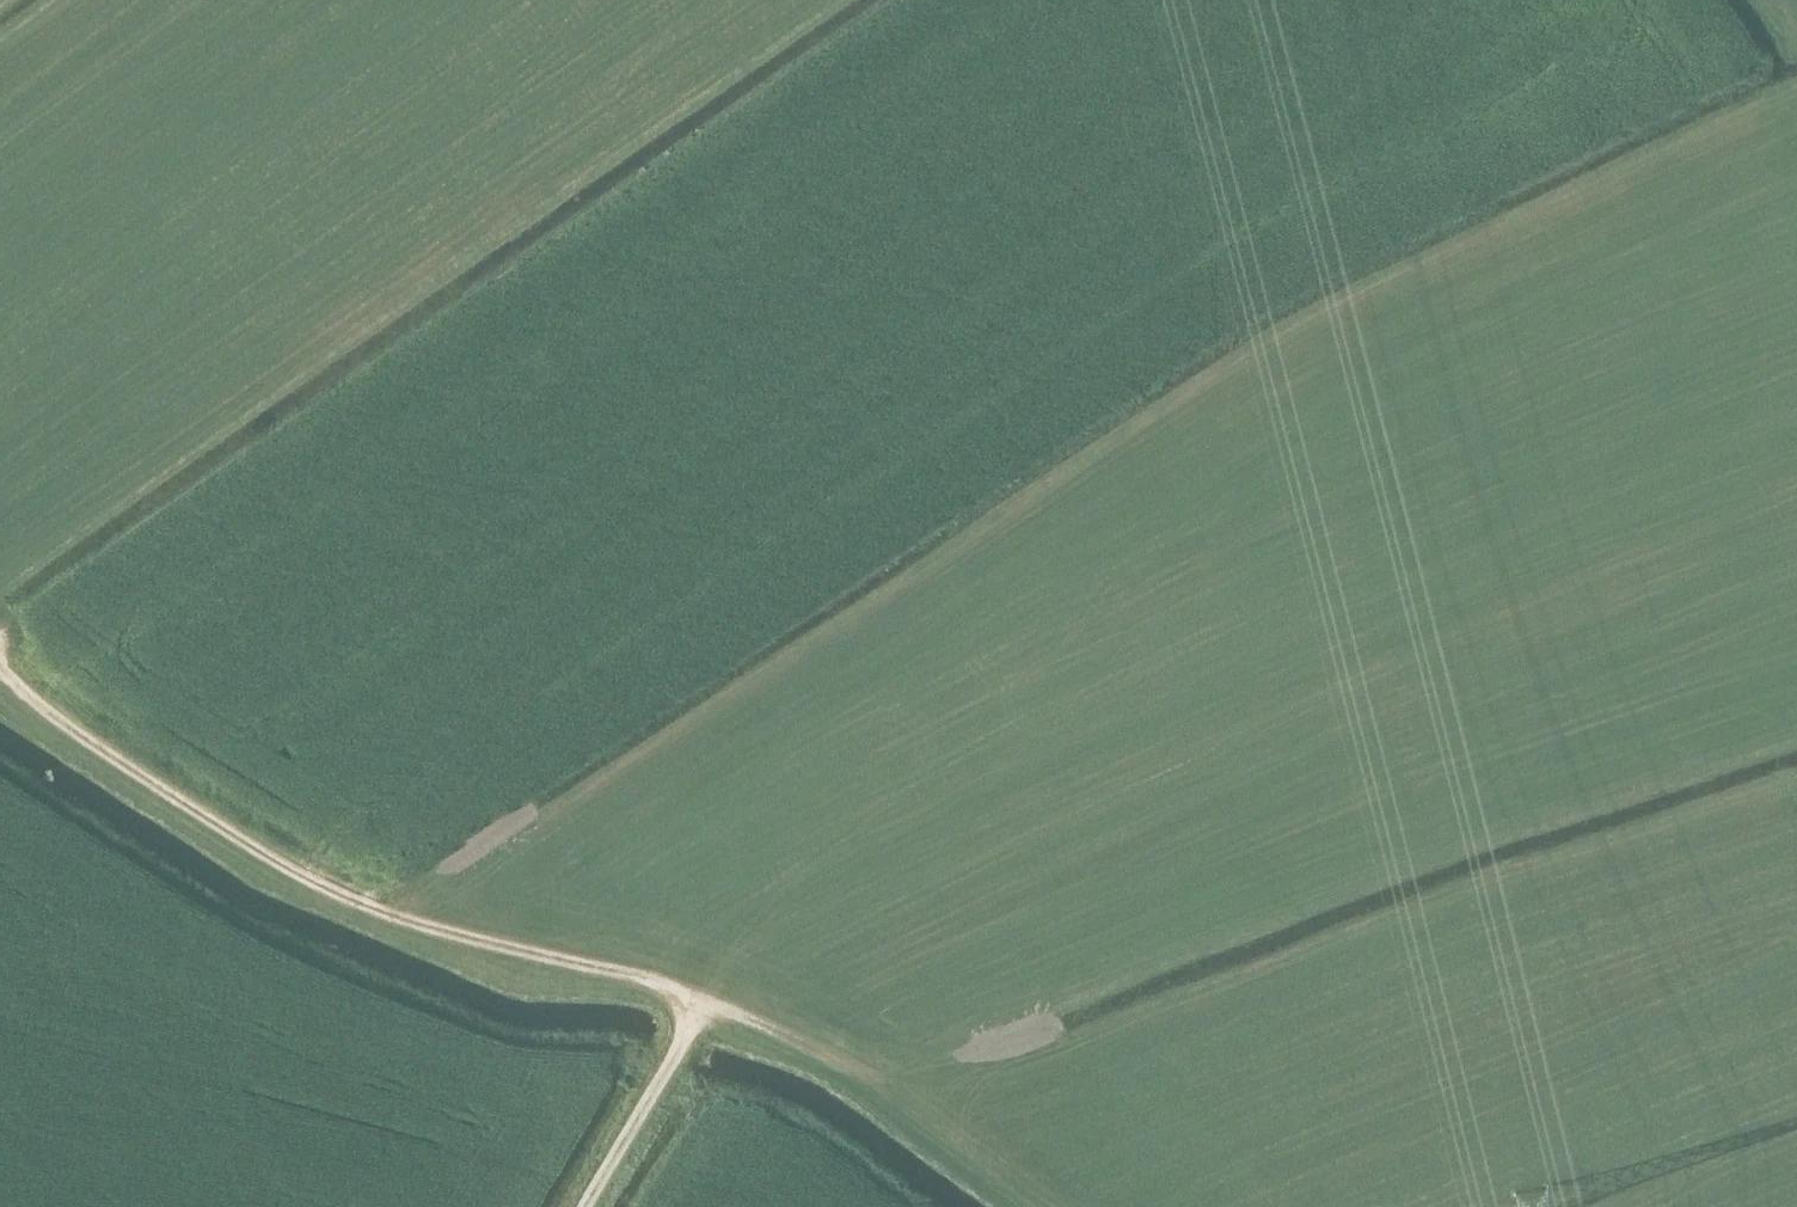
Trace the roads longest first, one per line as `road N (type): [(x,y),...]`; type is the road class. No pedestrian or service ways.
road 1 (track): [(0,668),(157,788),(253,852),(343,897),(434,928),(641,979),(858,1071)]
road 2 (unclassified): [(584,1206),(699,999)]

